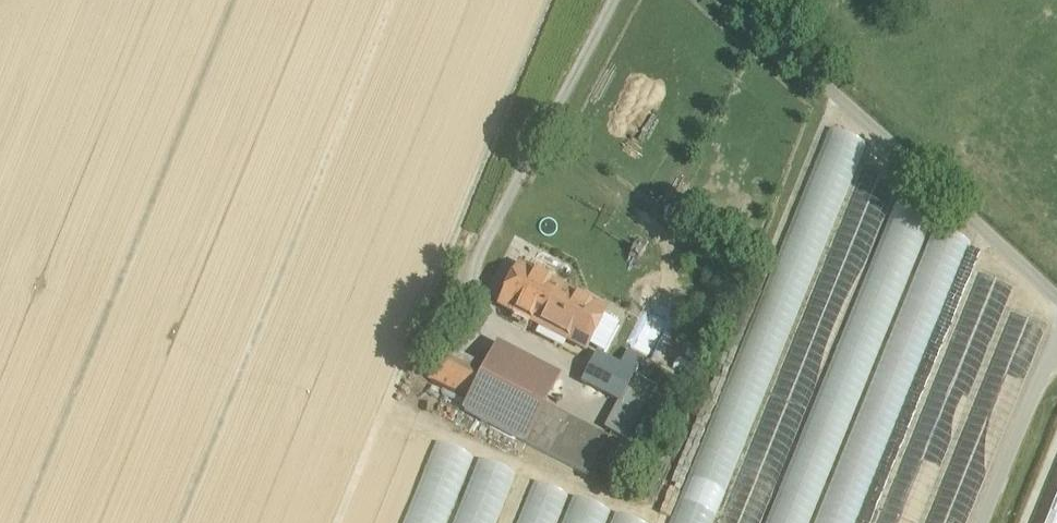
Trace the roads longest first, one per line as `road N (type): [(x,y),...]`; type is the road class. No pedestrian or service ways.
road 1 (unclassified): [(728,0),(1056,296)]

